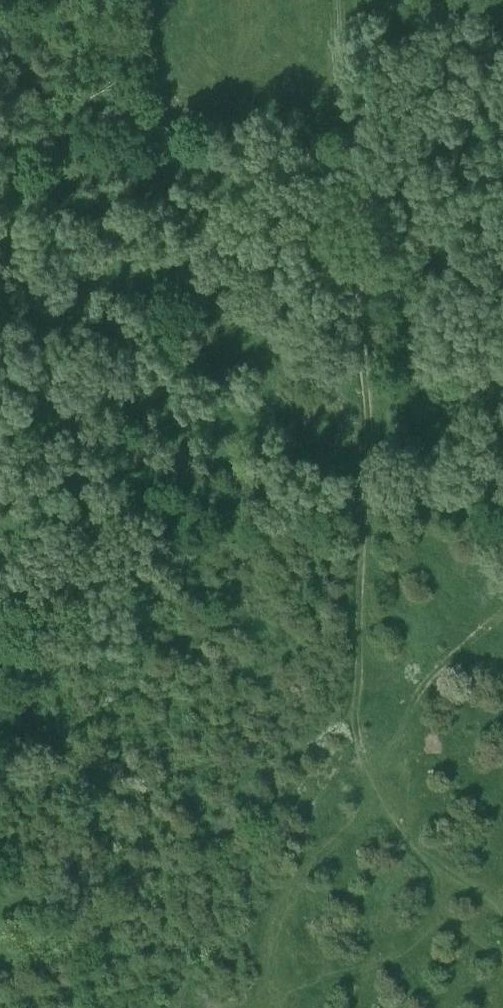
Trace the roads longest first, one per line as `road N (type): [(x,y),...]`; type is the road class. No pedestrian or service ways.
road 1 (track): [(338,0),(364,380),(350,666),(308,727),(281,792),(275,859),(255,895),(172,974),(120,1007)]

